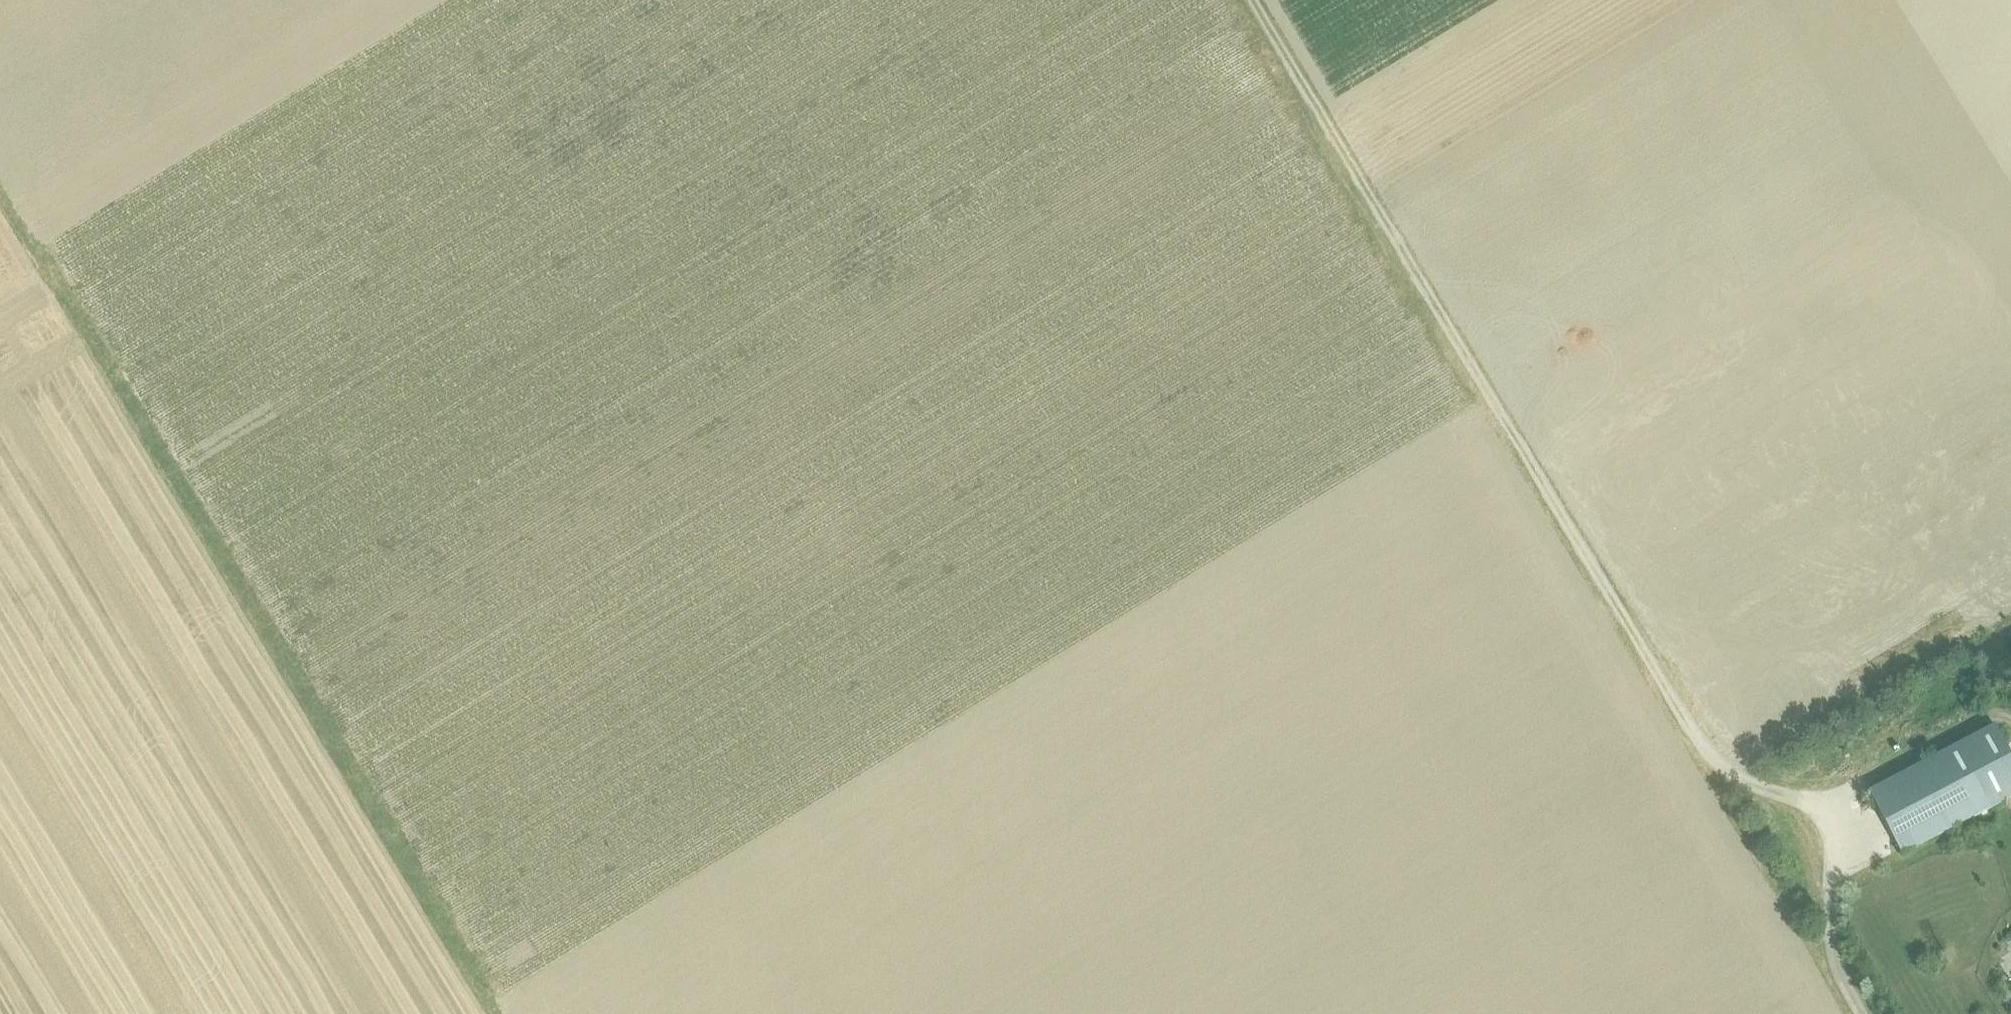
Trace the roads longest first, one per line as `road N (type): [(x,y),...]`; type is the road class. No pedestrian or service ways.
road 1 (track): [(1730,774),(1699,747),(1254,0)]

